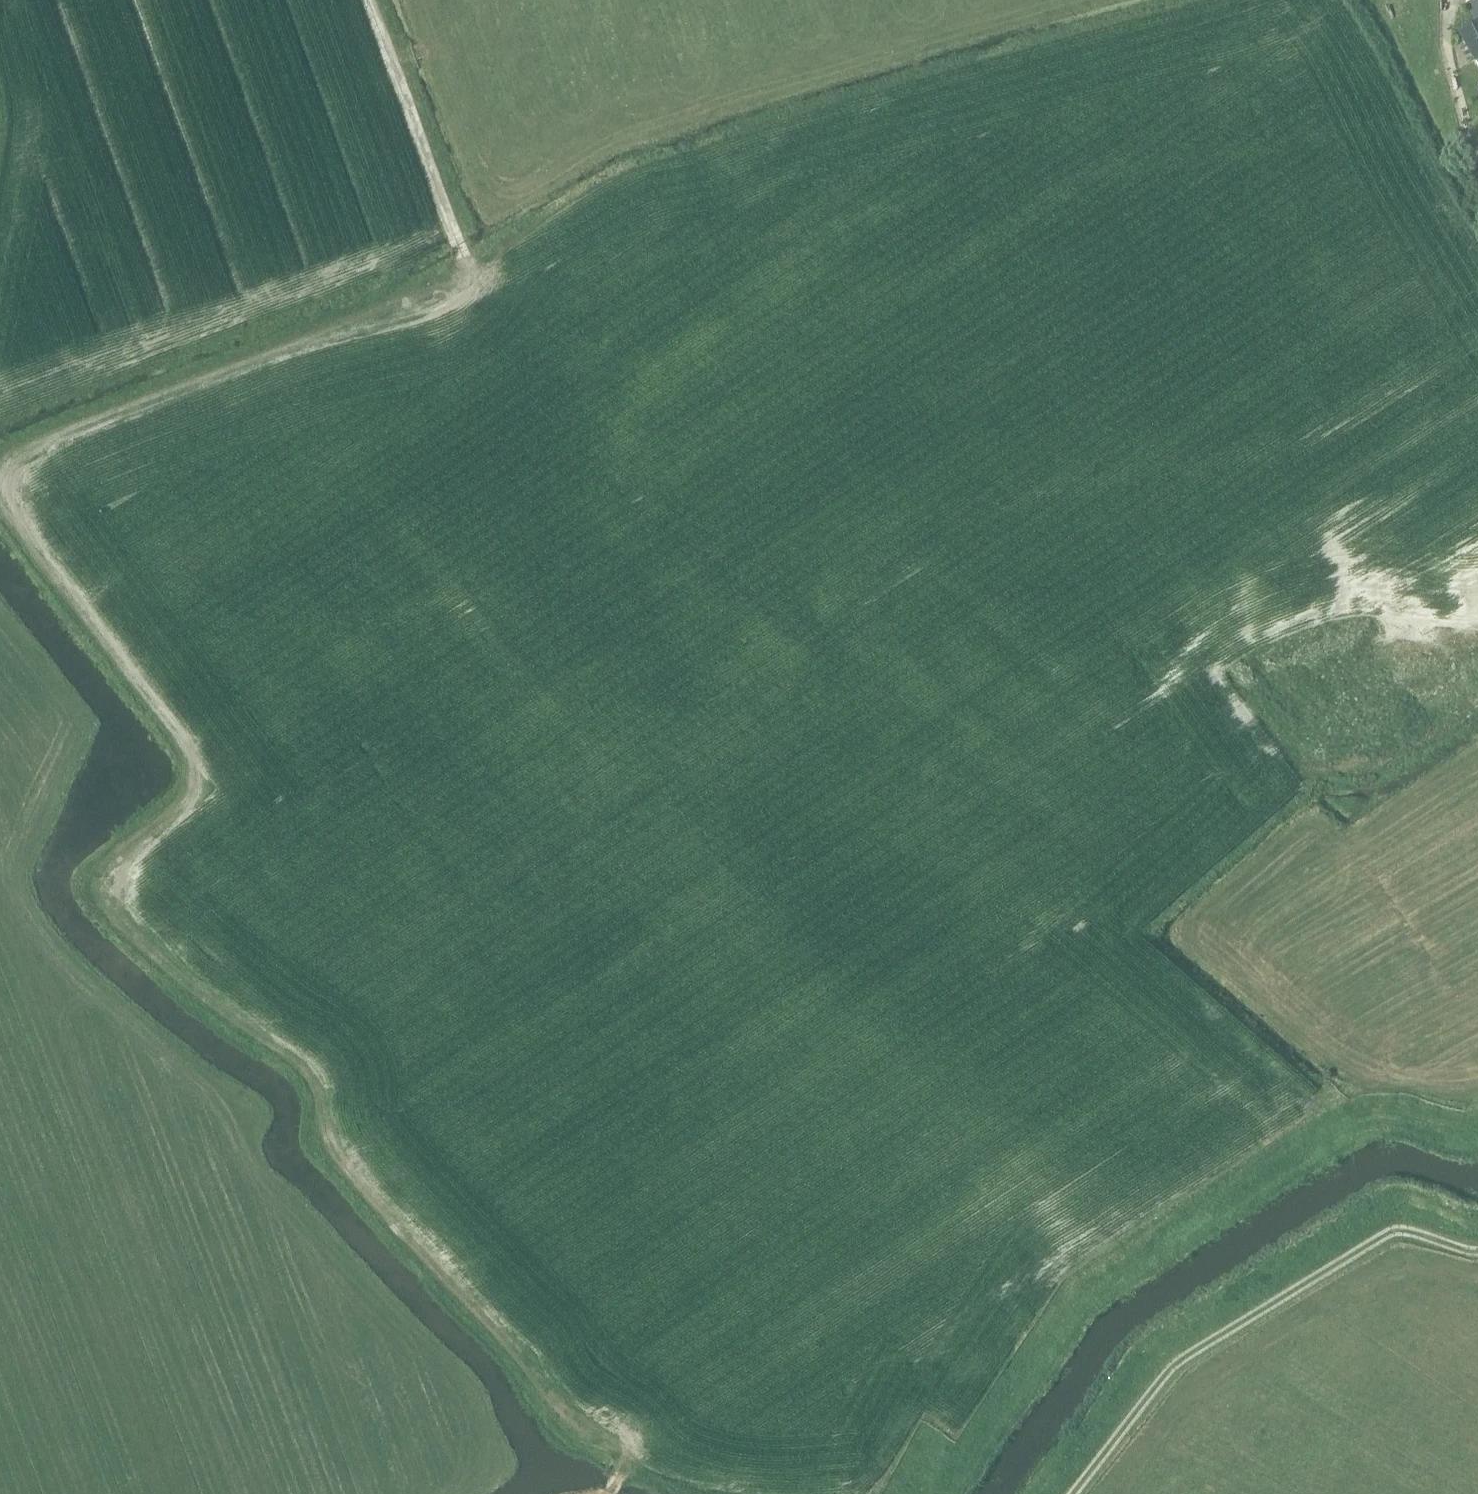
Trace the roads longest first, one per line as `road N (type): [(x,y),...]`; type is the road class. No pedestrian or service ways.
road 1 (track): [(1073,1493),(1172,1367),(1396,1226),(1477,1252)]

